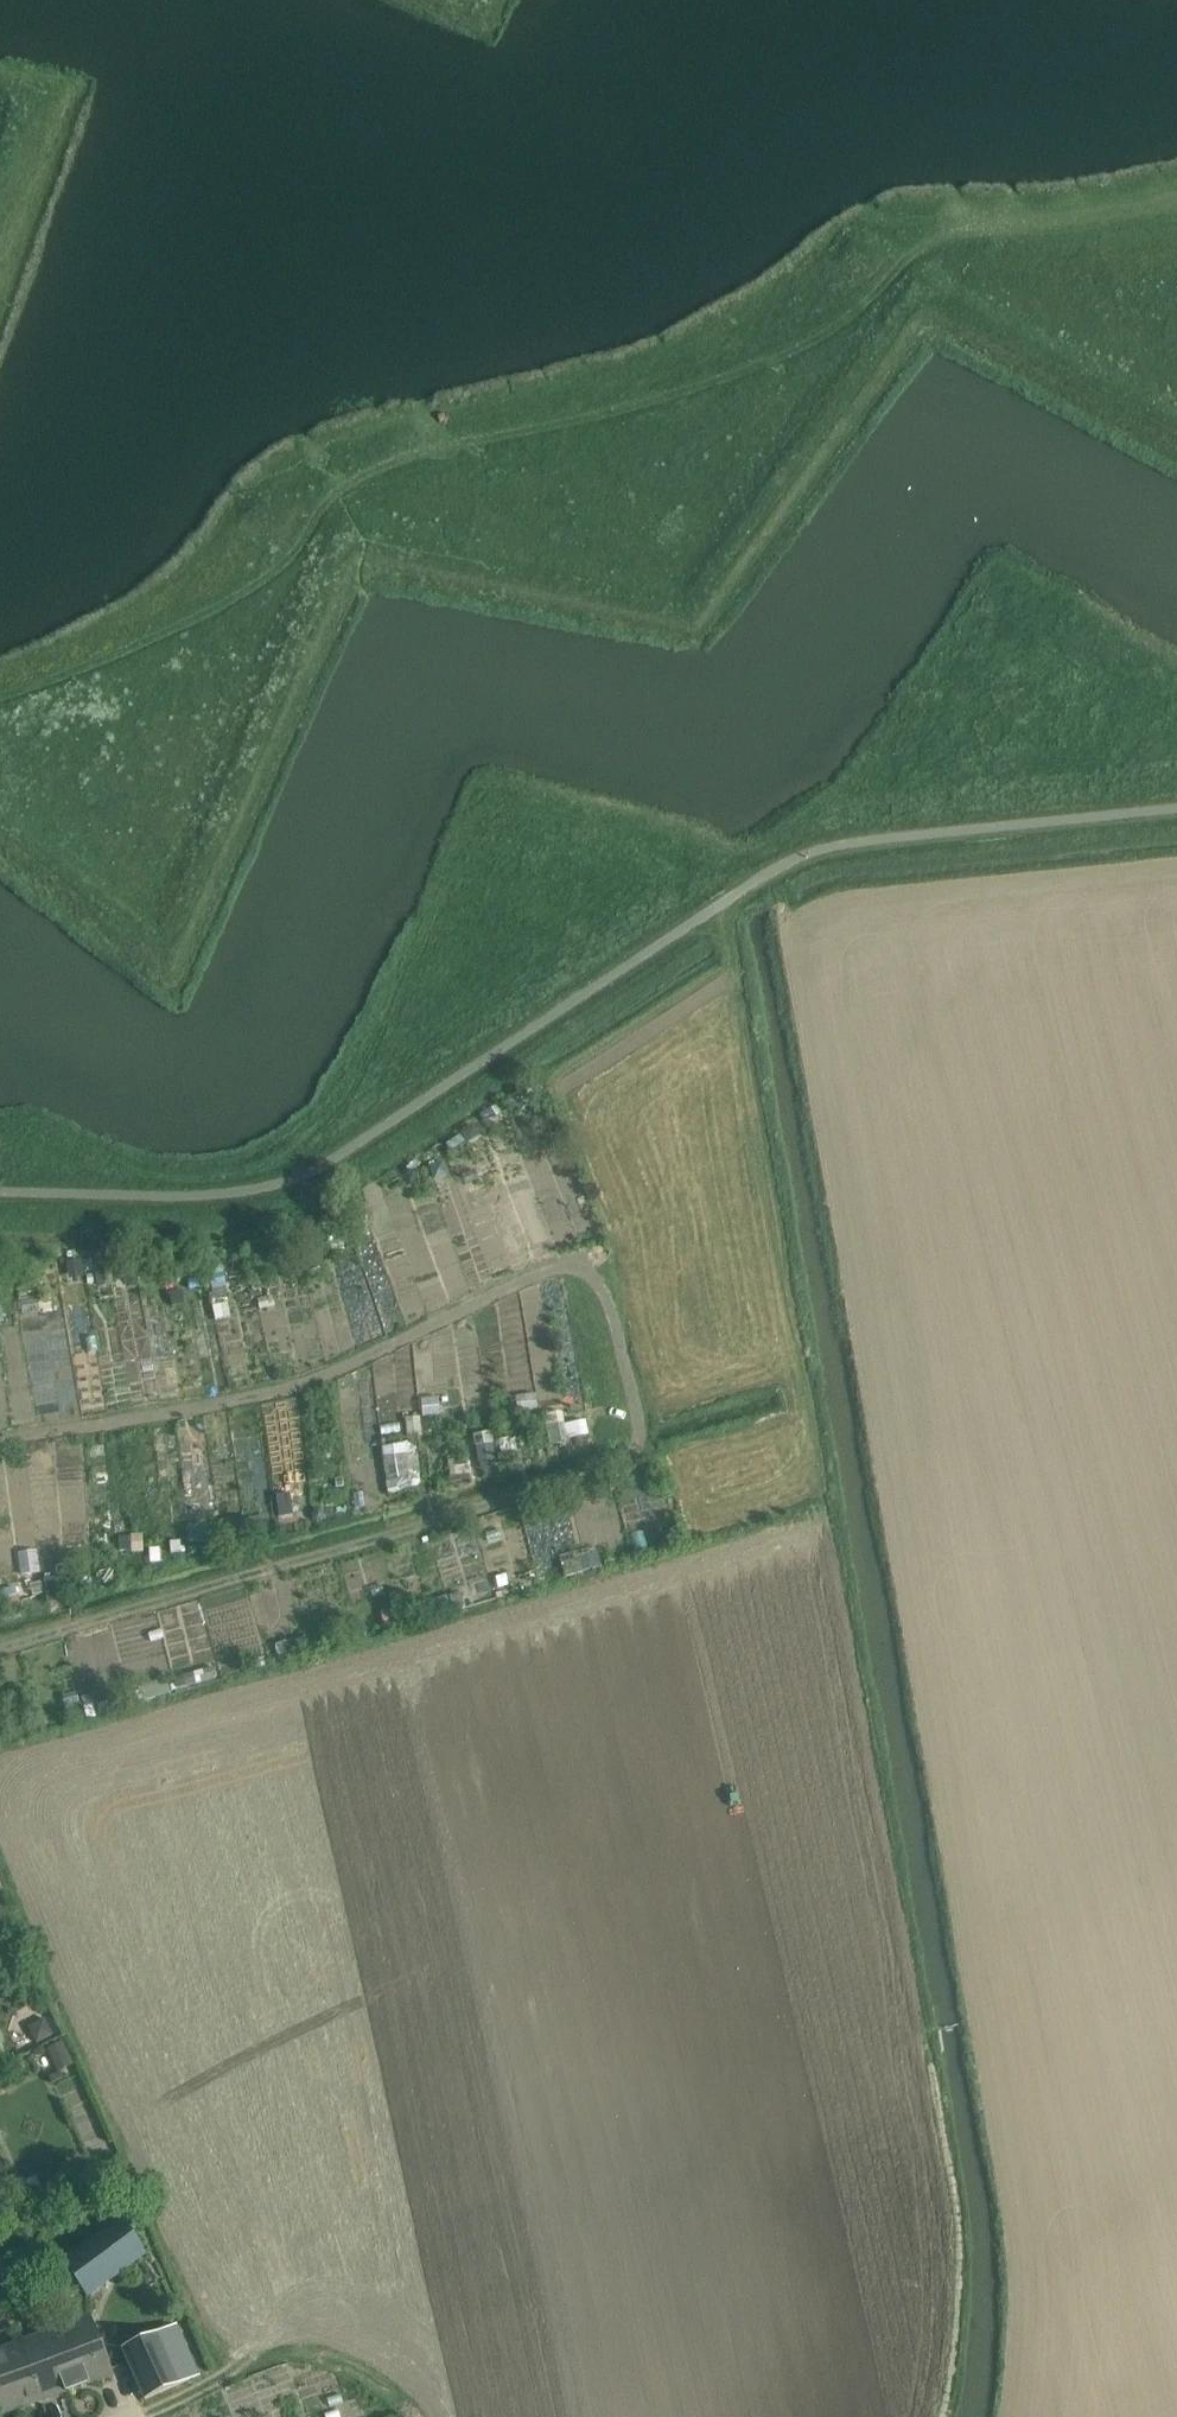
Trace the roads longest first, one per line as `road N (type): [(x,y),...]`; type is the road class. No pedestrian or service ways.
road 1 (track): [(0,700),(197,620),(288,553),(366,477),(462,440),(659,399),(804,345),(961,238),(1176,204)]

